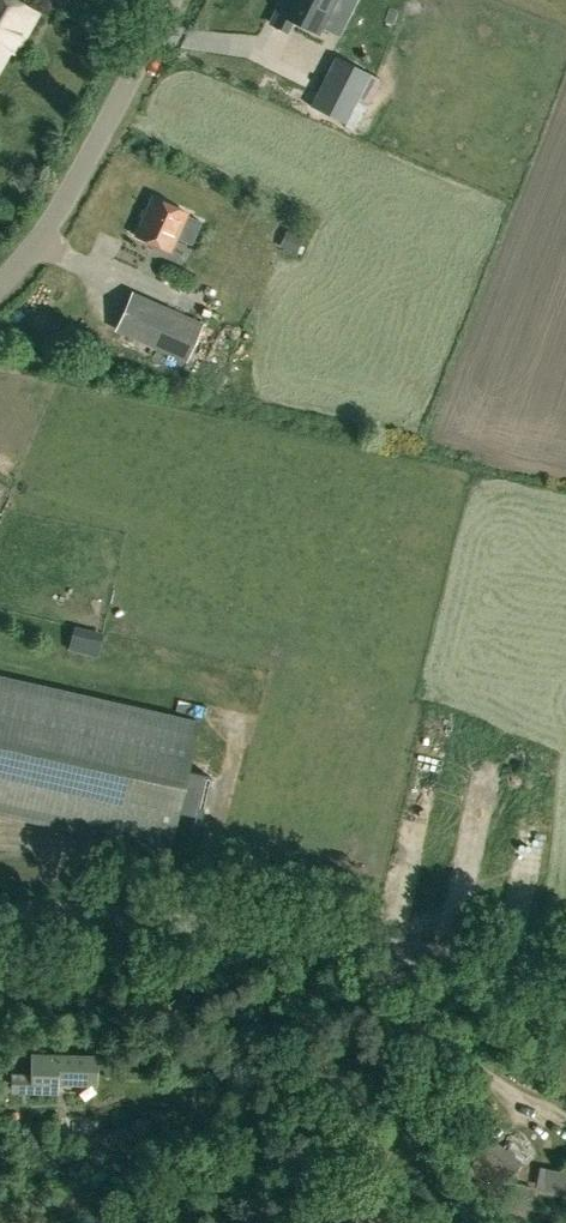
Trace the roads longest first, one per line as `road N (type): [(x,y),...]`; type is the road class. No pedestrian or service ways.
road 1 (unclassified): [(0,919),(109,916),(401,954)]
road 2 (unclassified): [(0,288),(85,178),(172,0)]
road 3 (unclassified): [(565,974),(401,954)]

